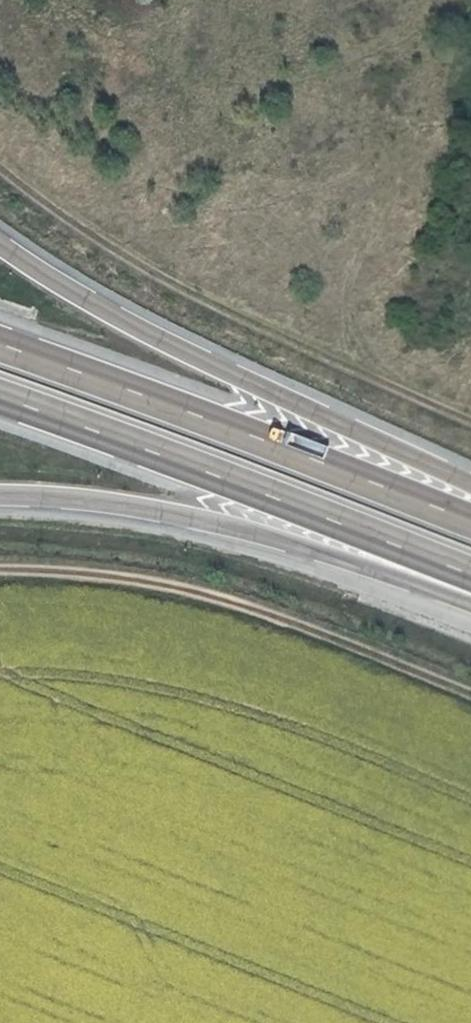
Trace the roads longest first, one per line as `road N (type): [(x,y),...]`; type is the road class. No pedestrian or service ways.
road 1 (track): [(0,162),(105,241),(470,417)]
road 2 (primary): [(470,481),(154,336),(0,242)]
road 3 (primary): [(0,398),(470,576)]
road 4 (primary): [(470,519),(0,346)]
road 5 (track): [(470,691),(250,598),(101,568),(0,572)]
road 6 (primary): [(0,495),(162,508),(470,607)]

